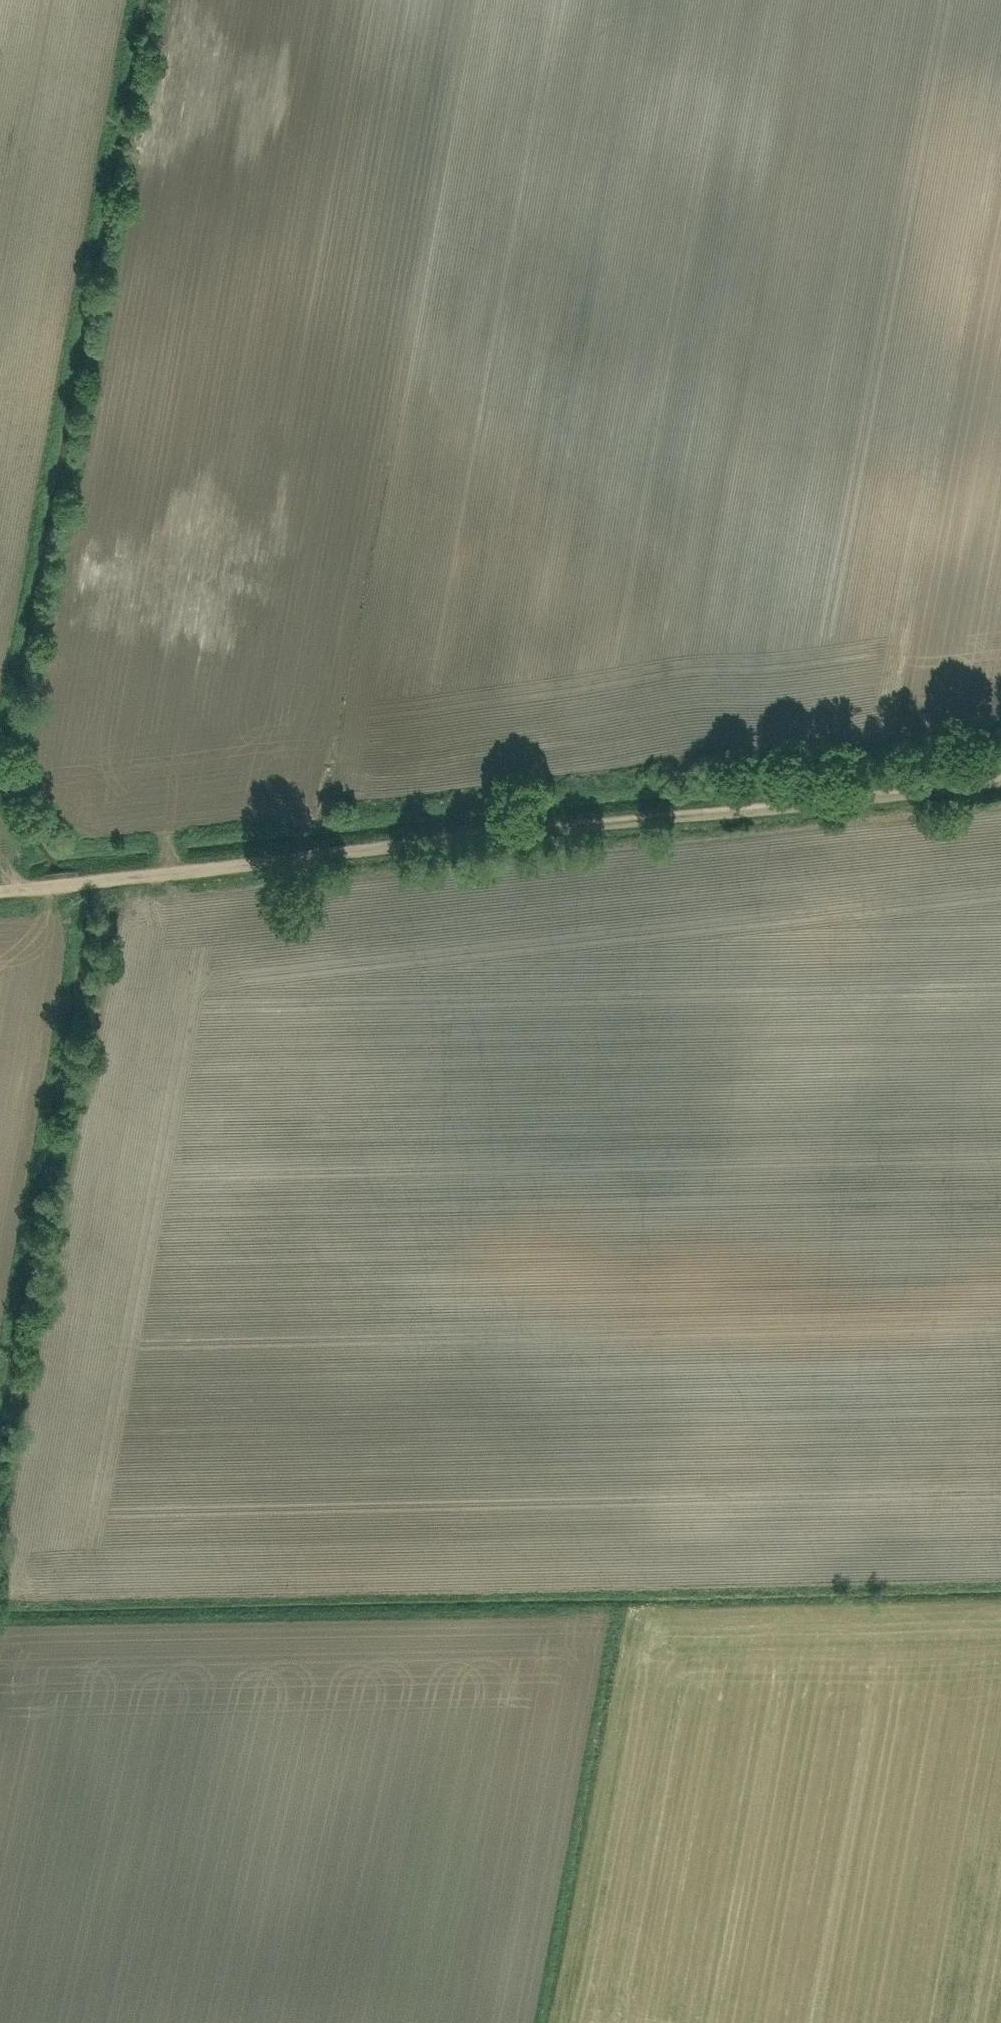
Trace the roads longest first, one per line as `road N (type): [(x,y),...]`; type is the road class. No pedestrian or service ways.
road 1 (track): [(1000,776),(0,887)]

